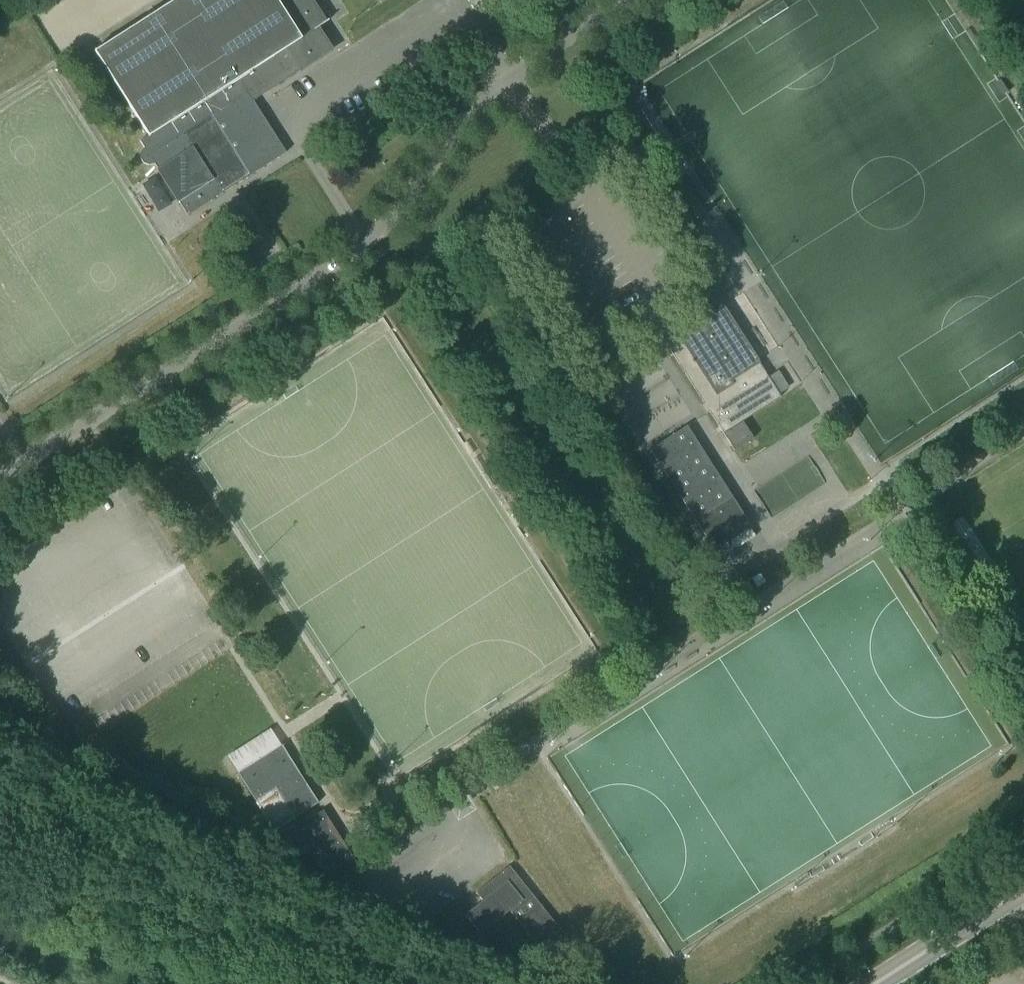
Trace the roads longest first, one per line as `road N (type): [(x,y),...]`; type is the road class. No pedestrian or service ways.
road 1 (unclassified): [(397,983),(154,878),(0,795)]
road 2 (tertiary): [(1023,889),(876,983)]

